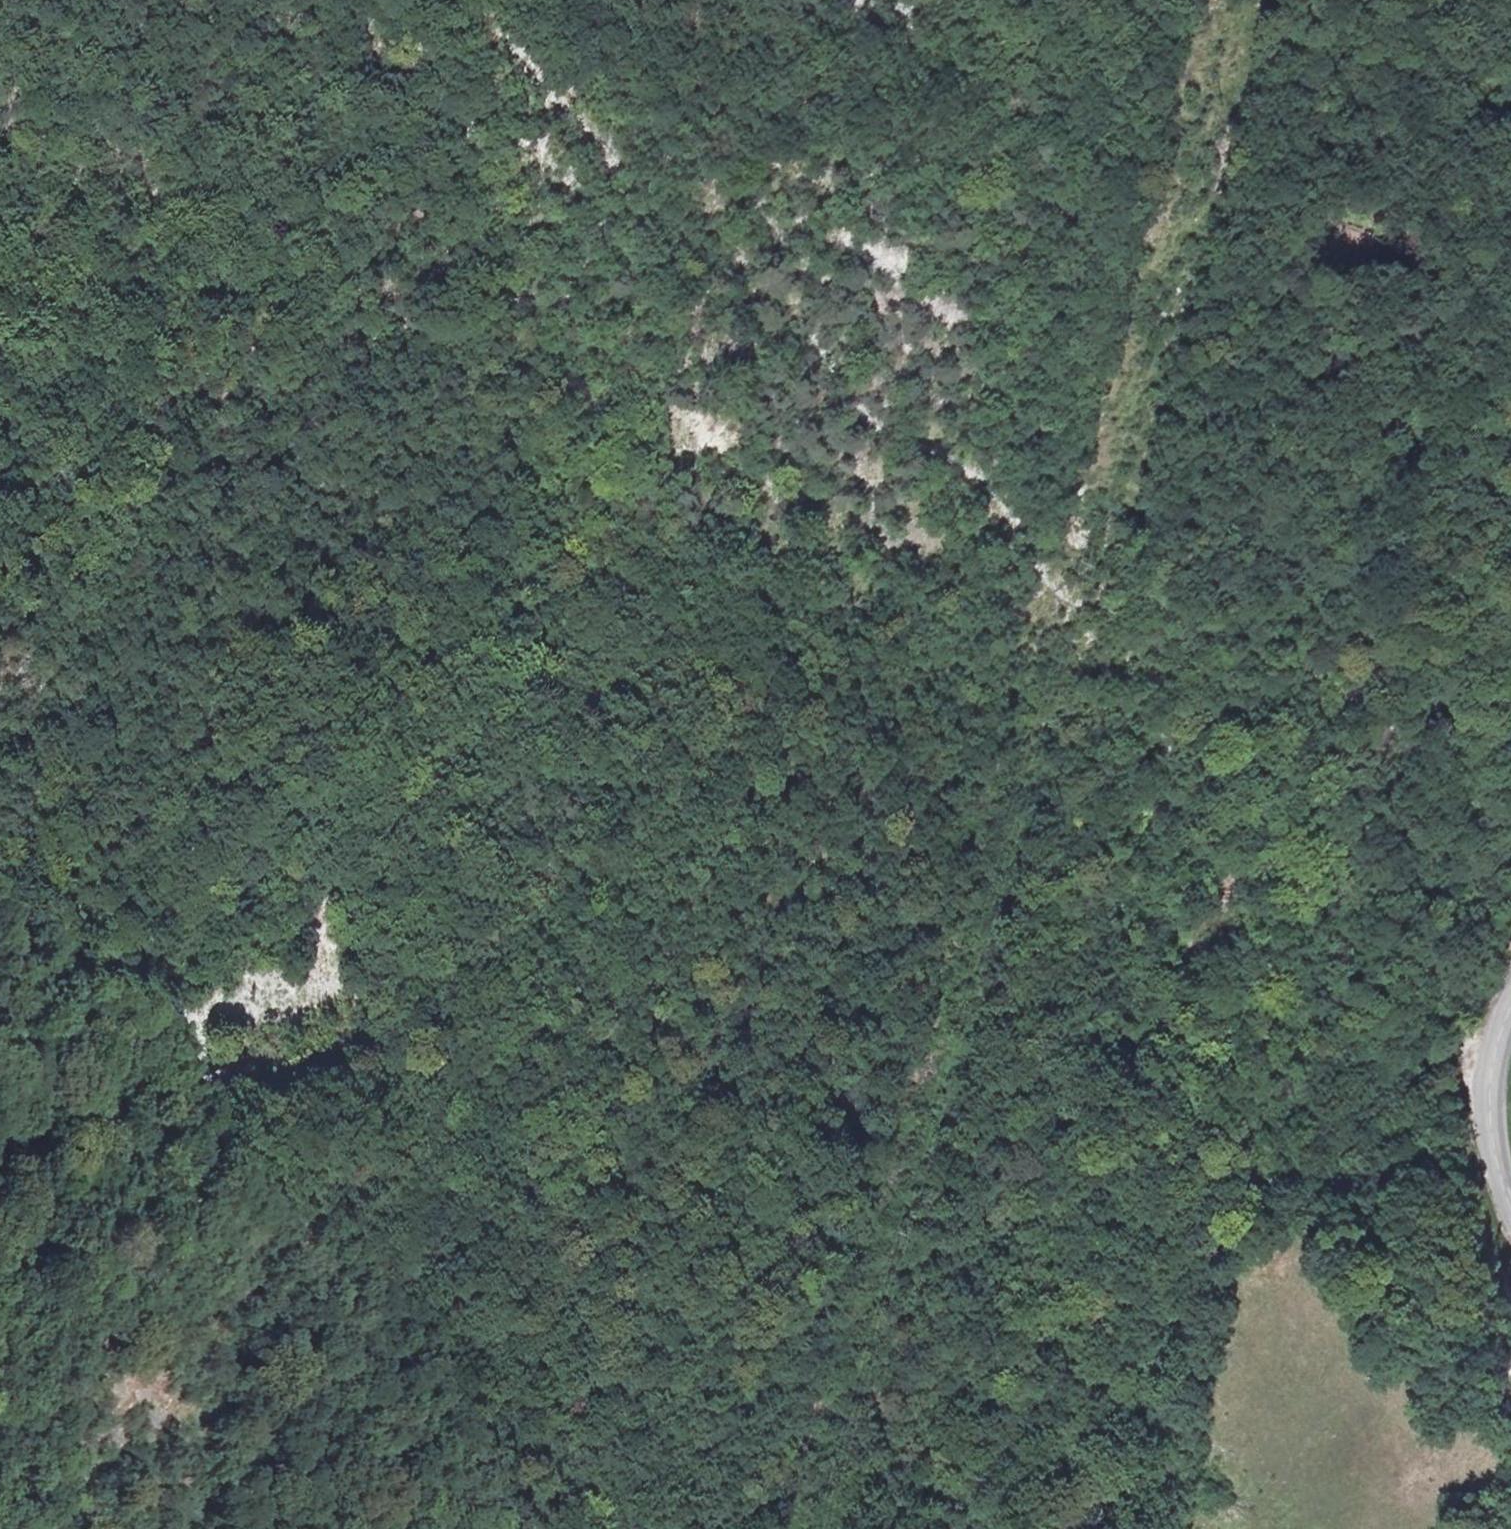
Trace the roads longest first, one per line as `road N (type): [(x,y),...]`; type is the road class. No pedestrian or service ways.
road 1 (tertiary): [(1510,1197),(1492,1135),(1491,1086),(1510,1008)]

